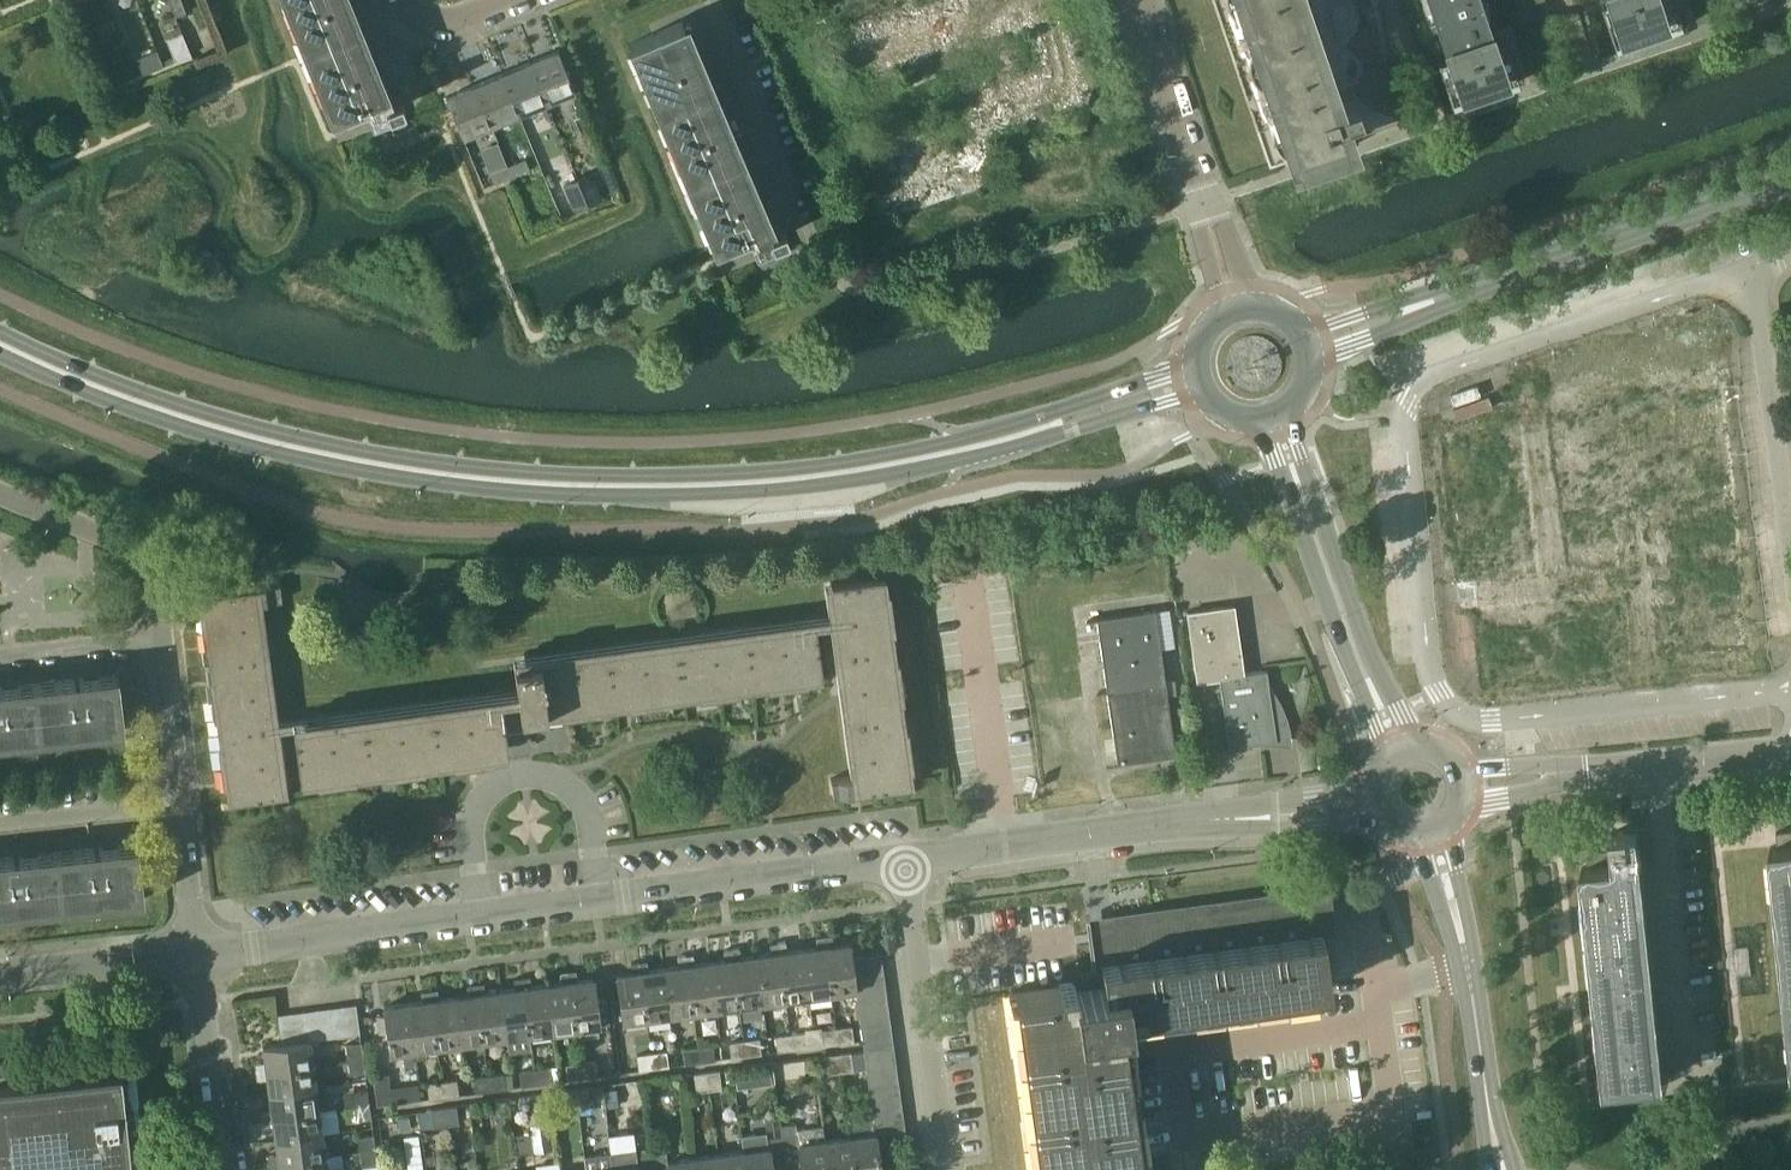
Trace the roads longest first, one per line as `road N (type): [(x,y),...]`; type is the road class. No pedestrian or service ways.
road 1 (secondary): [(0,355),(174,424),(267,451),(457,486),(609,497),(844,483),(1217,397)]
road 2 (secondary): [(1210,367),(937,445),(842,463),(632,477),(460,465),(273,431),(90,372),(0,329)]
road 3 (residential): [(196,954),(904,860)]
road 4 (residential): [(1790,692),(1493,722),(1464,715),(1443,700),(1429,660),(1421,512)]
road 5 (secondary): [(1790,167),(1289,341)]
road 6 (secondary): [(1301,372),(1485,293),(1790,187)]
road 7 (tertiary): [(1255,418),(1387,756)]
road 8 (tertiary): [(1418,743),(1369,646),(1284,407)]
road 9 (residential): [(904,860),(1263,813)]
road 10 (residential): [(904,860),(944,1169)]
road 11 (residential): [(161,649),(196,954)]
road 12 (residential): [(1790,554),(1756,269)]
road 13 (residential): [(0,491),(140,548),(153,562),(161,649)]
road 14 (residential): [(1522,346),(1756,269)]
road 15 (residential): [(795,208),(704,0)]
road 16 (residential): [(1570,775),(1790,752)]
road 17 (residential): [(225,1169),(196,954)]
road 18 (residential): [(1205,205),(1143,0)]
road 19 (tertiary): [(1495,1133),(1460,935)]
road 20 (residential): [(0,975),(196,954)]
road 21 (residential): [(0,661),(161,649)]
road 22 (residential): [(1259,327),(1223,224),(1205,205)]
road 23 (residential): [(1205,205),(1201,229),(1229,335)]

